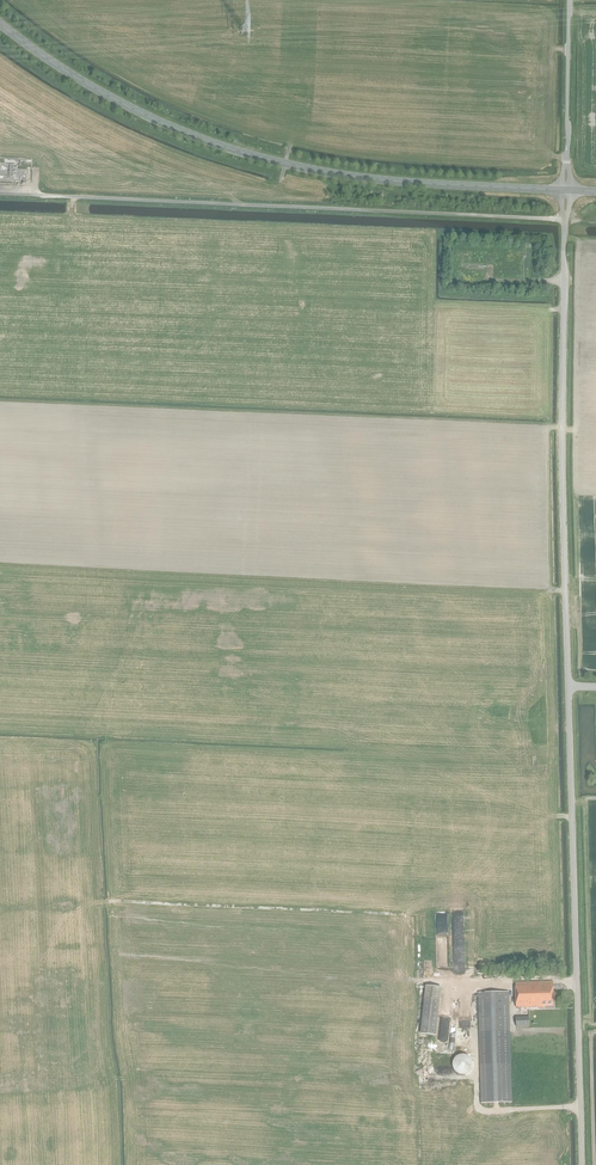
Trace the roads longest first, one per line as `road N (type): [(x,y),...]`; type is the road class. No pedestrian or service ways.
road 1 (unclassified): [(582,1164),(565,591),(566,220)]
road 2 (primary): [(566,190),(370,179),(230,149),(104,94),(0,24)]
road 3 (unclassified): [(566,220),(0,199)]
road 4 (unclassified): [(566,190),(569,0)]

